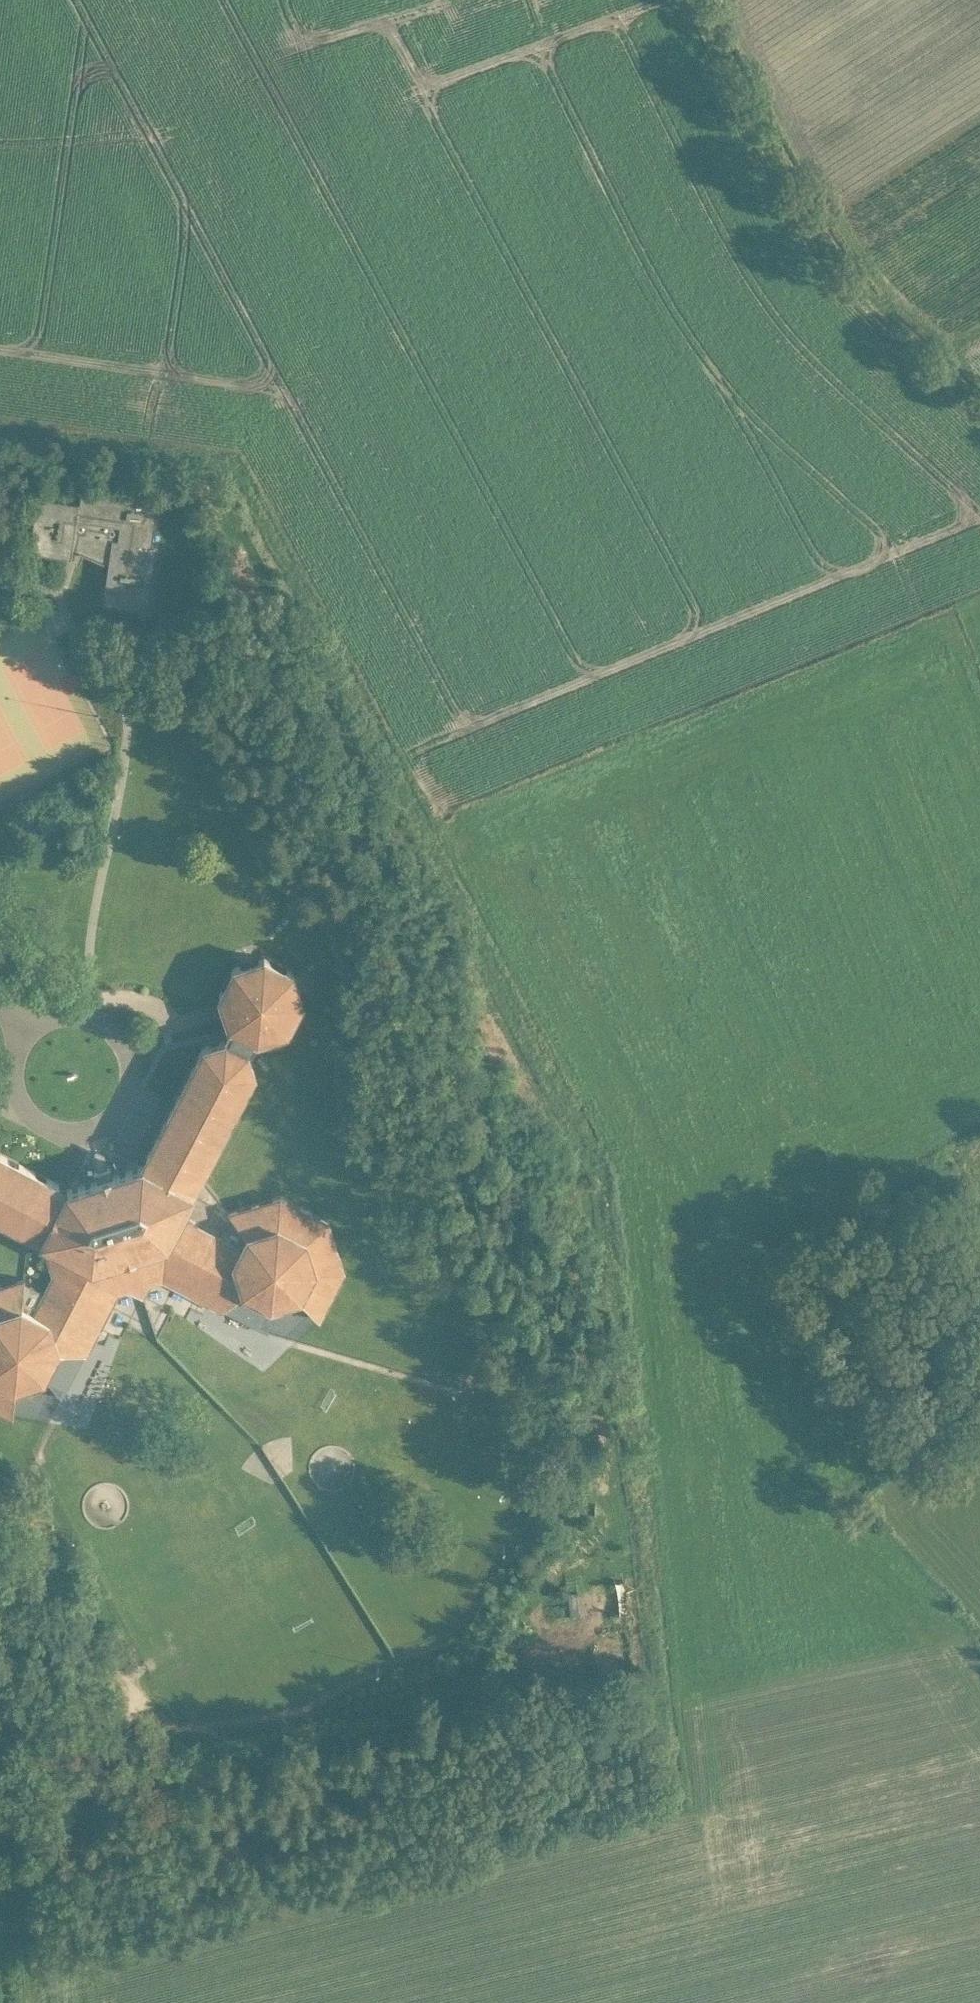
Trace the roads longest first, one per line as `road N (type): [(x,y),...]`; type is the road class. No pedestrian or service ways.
road 1 (track): [(84,1012),(127,739),(121,688),(66,612),(71,569)]

